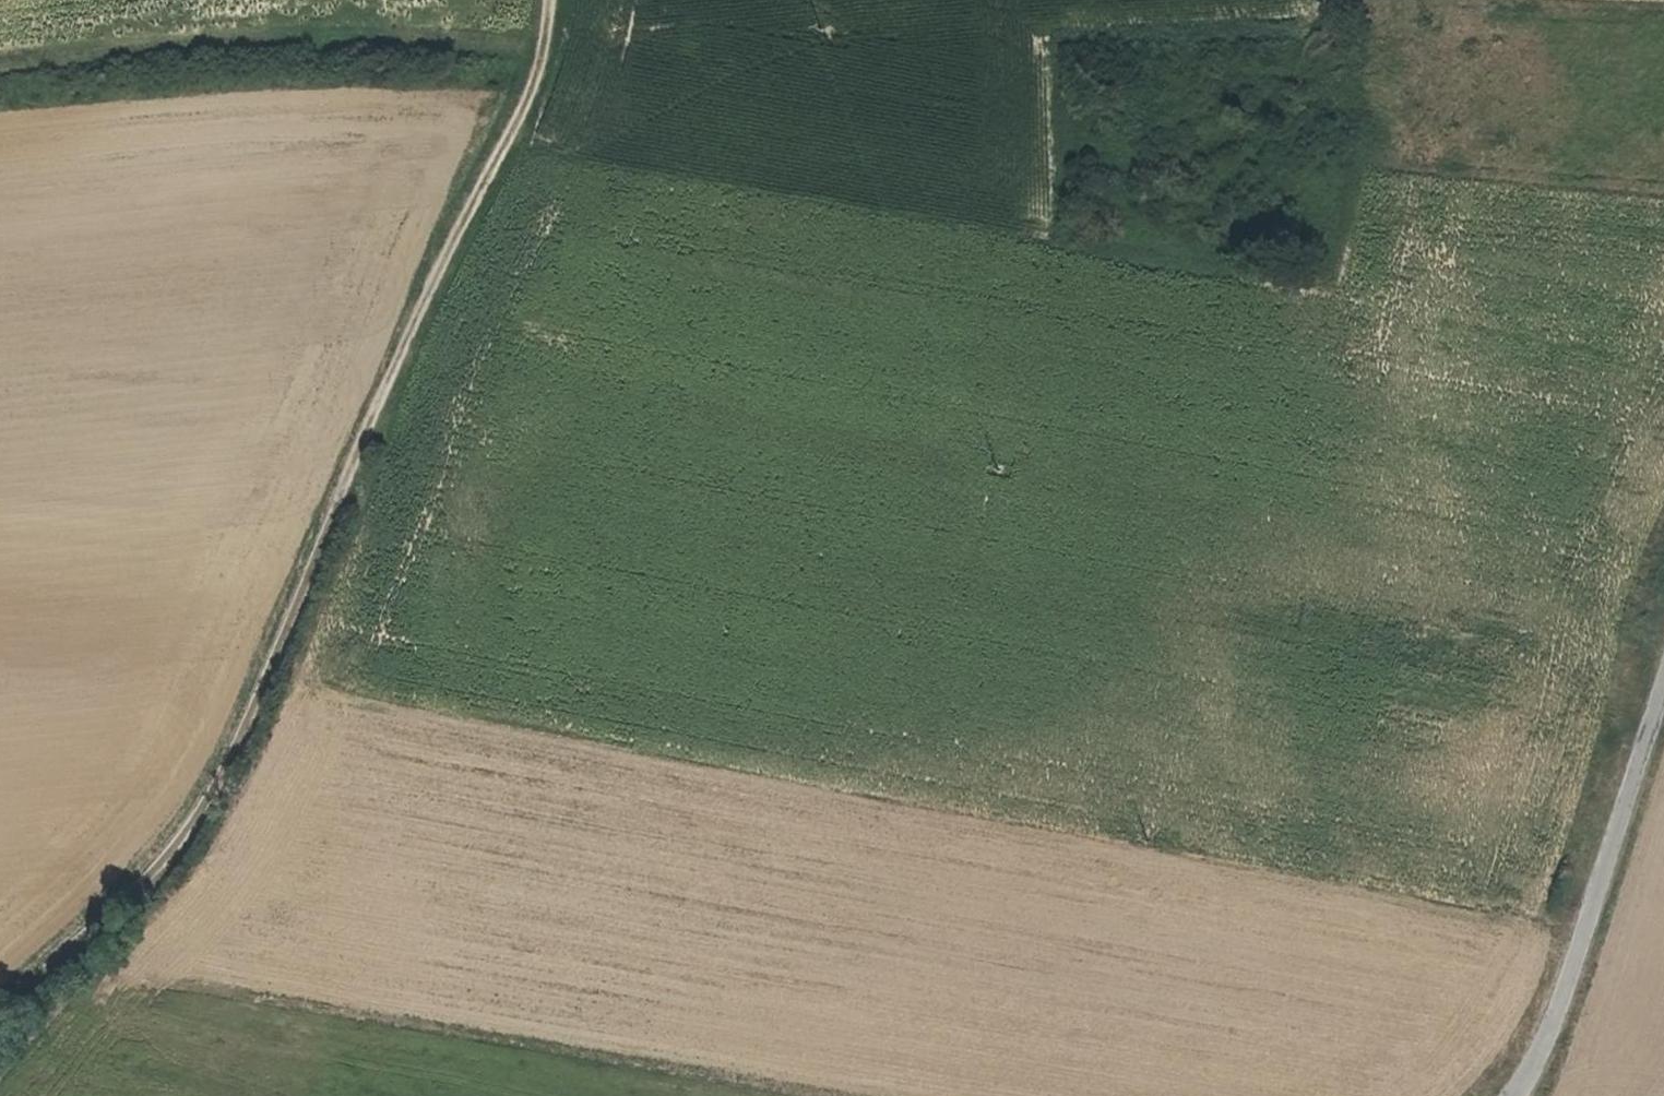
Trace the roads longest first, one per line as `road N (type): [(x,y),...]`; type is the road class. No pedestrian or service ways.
road 1 (track): [(0,1011),(173,847),(249,723),(403,342),(529,99),(549,0)]
road 2 (unclassified): [(1663,672),(1517,1095)]

